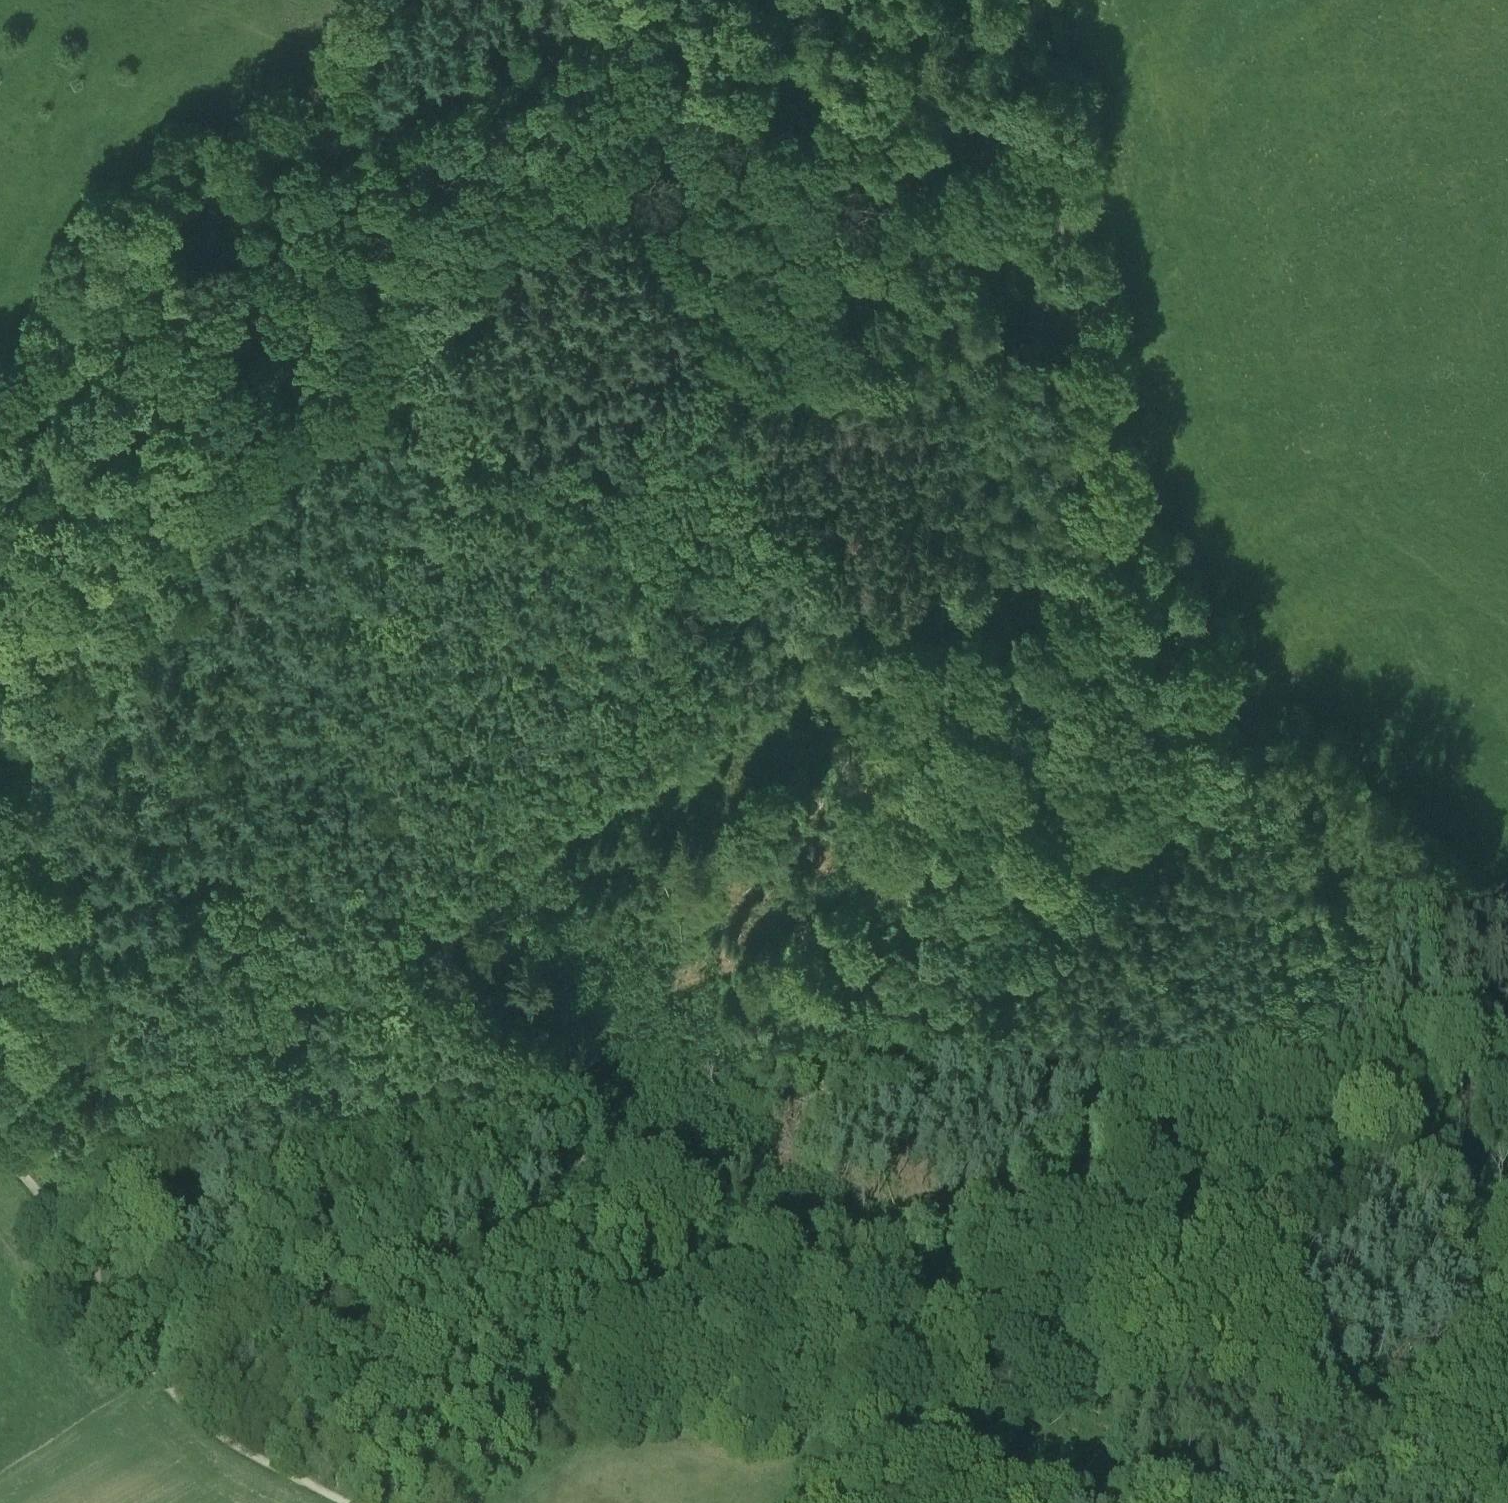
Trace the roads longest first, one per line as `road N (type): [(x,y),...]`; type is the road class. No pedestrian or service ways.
road 1 (track): [(1045,0),(1079,235),(1094,448),(1123,536),(1259,729),(1378,831),(1475,880),(1507,886)]
road 2 (track): [(0,401),(123,294),(291,126),(401,0)]
road 3 (track): [(355,1502),(187,1396),(69,1238),(0,1165)]

